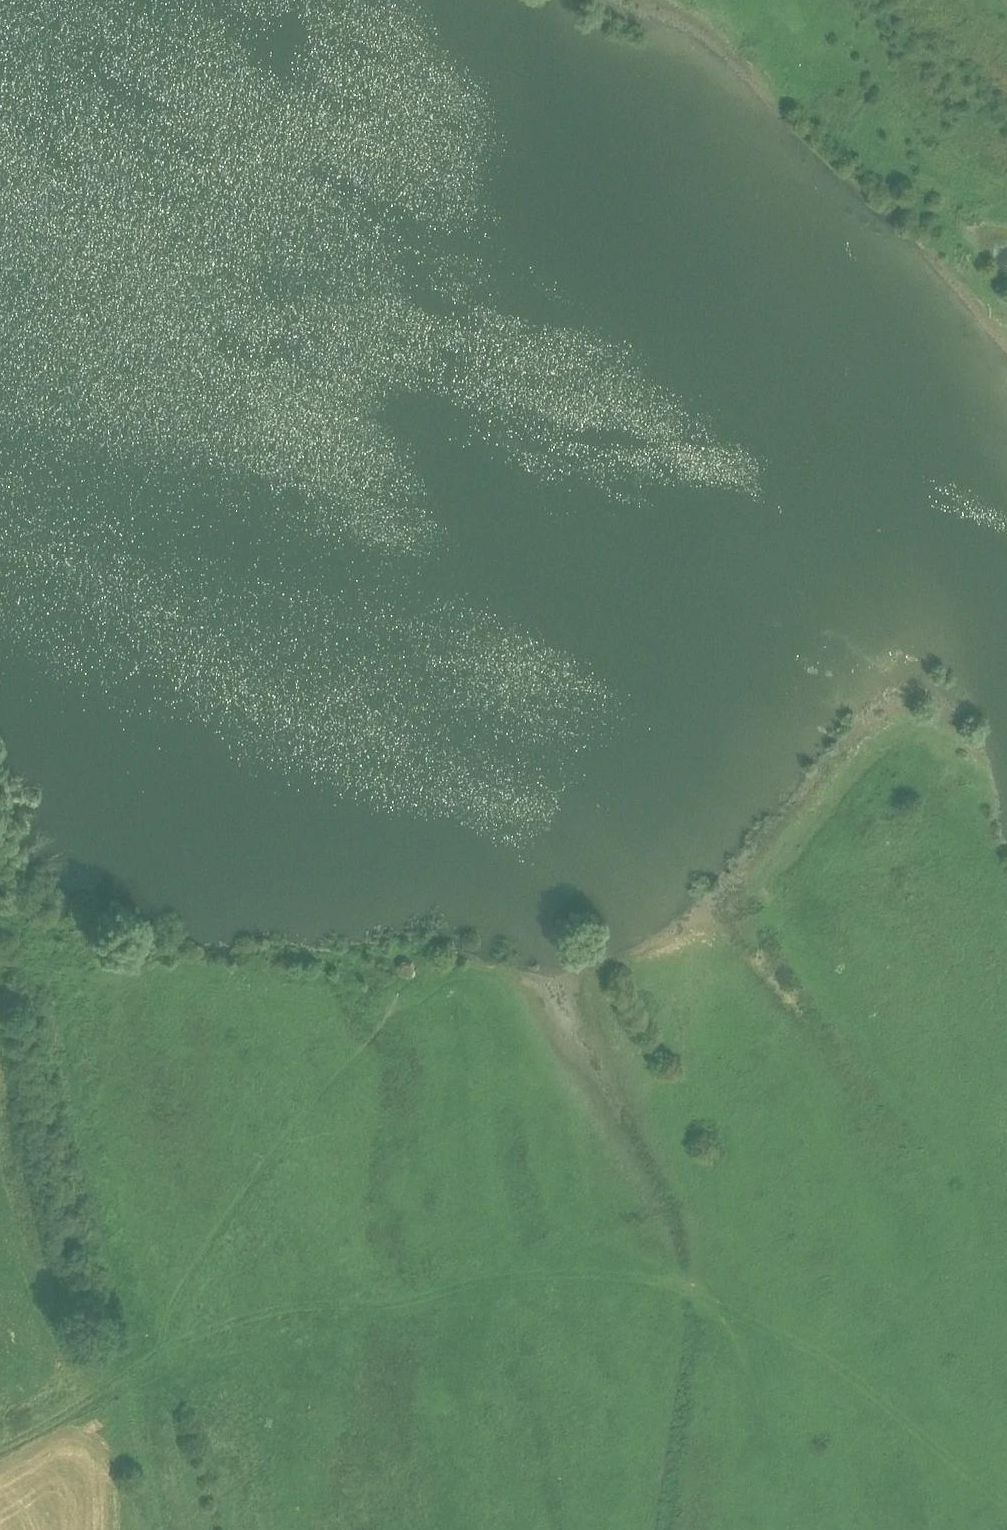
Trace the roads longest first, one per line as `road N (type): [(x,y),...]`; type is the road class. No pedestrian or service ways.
road 1 (track): [(0,1447),(122,1371),(413,984)]

